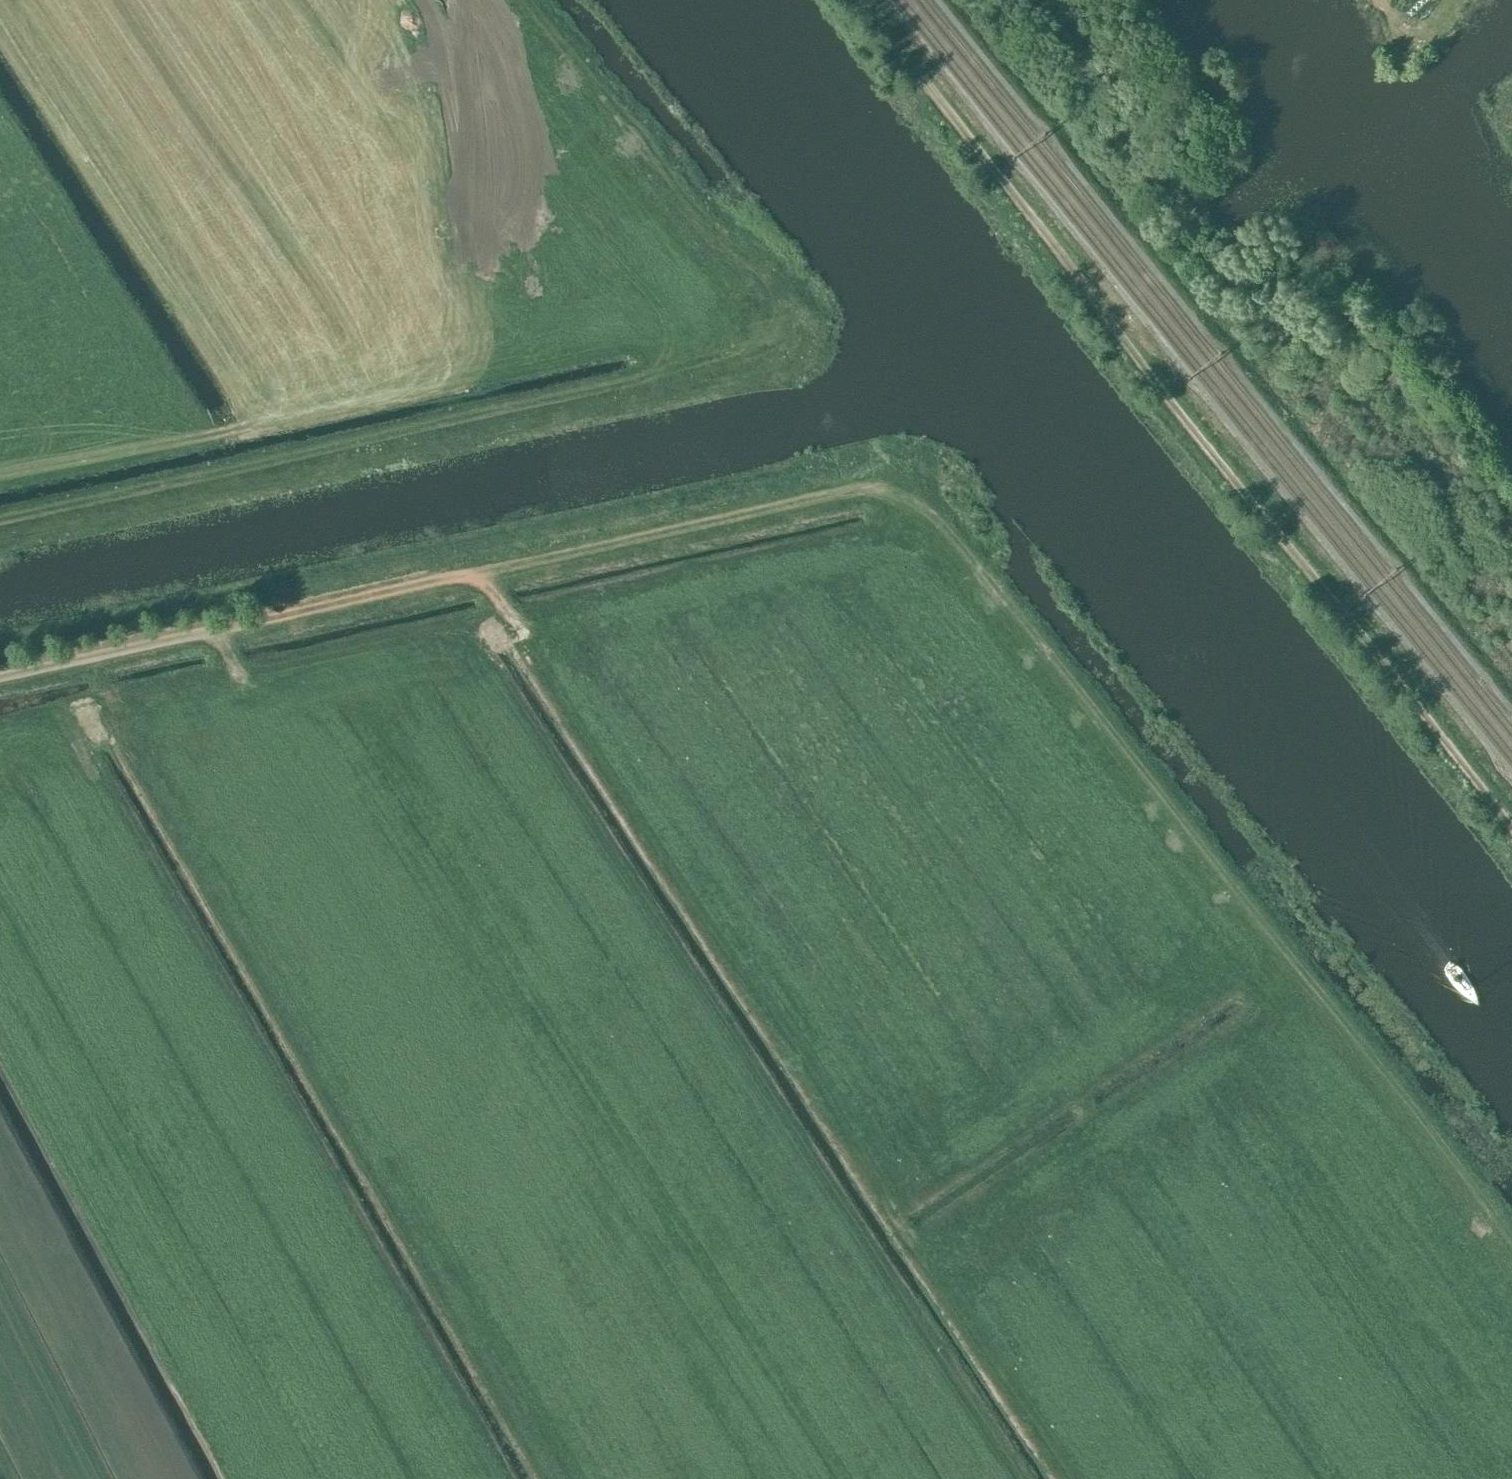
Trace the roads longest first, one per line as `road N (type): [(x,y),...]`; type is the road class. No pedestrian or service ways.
road 1 (track): [(1511,827),(862,0)]
road 2 (track): [(888,494),(839,490),(246,622)]
road 3 (unclassified): [(0,676),(246,622)]

